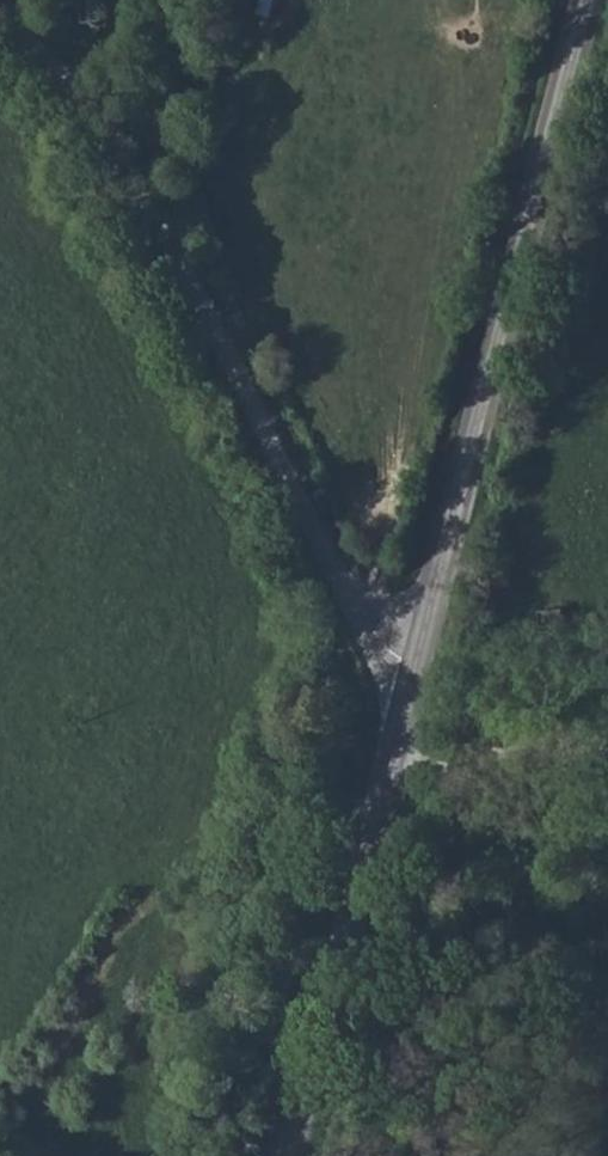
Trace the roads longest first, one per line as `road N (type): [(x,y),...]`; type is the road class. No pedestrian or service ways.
road 1 (unclassified): [(0,24),(99,128),(139,185),(390,664),(412,688)]
road 2 (tertiary): [(412,688),(586,0)]
road 3 (tertiary): [(287,1155),(412,688)]

